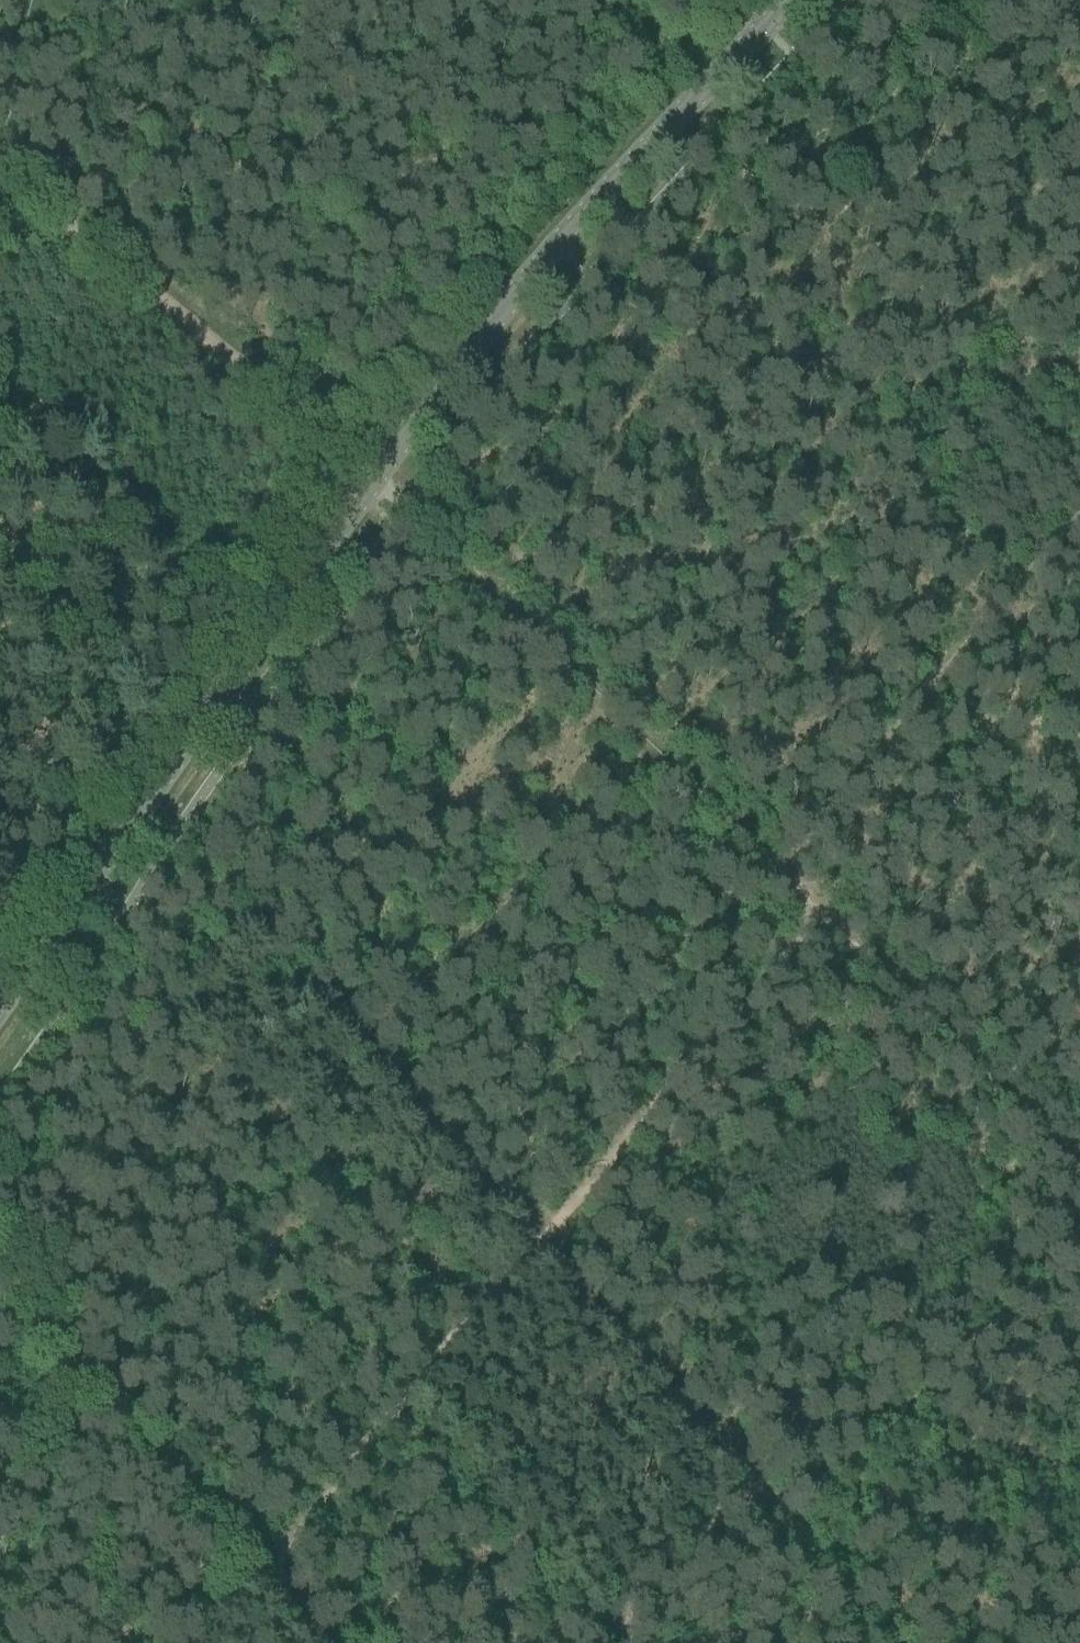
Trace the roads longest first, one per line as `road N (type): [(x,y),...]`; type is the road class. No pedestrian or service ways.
road 1 (tertiary): [(0,997),(368,472),(476,338),(789,0)]
road 2 (track): [(330,1642),(292,1598),(820,914)]
road 3 (track): [(2,171),(368,472)]

